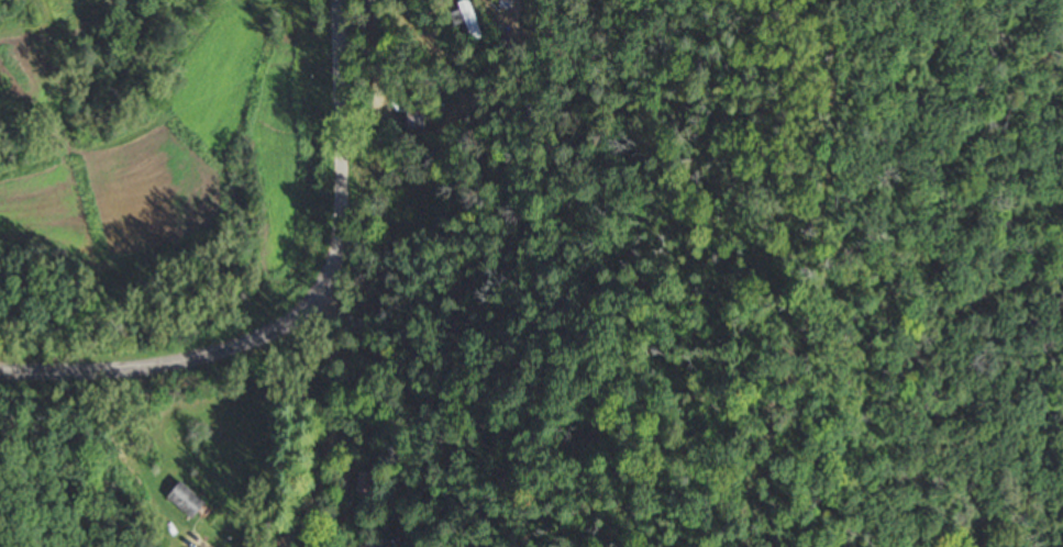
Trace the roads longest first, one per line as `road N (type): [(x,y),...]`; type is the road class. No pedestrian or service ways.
road 1 (residential): [(0,380),(169,366),(290,331),(333,236),(350,0)]
road 2 (residential): [(290,331),(272,546)]

